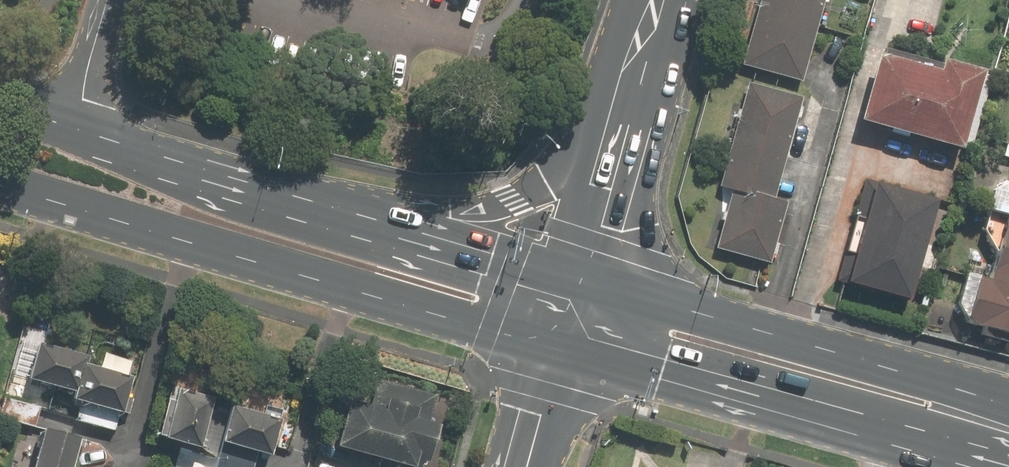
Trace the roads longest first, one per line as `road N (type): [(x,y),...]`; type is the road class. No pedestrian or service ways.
road 1 (primary): [(565,348),(0,182)]
road 2 (primary): [(1008,448),(886,435),(565,348)]
road 3 (primary): [(581,278),(893,367),(1008,419)]
road 4 (primary): [(315,202),(502,202),(549,180),(640,82)]
road 5 (primary): [(0,102),(315,202)]
road 6 (primary): [(315,202),(581,278)]
road 7 (unclassified): [(581,278),(640,82)]
road 8 (residential): [(527,466),(565,348)]

